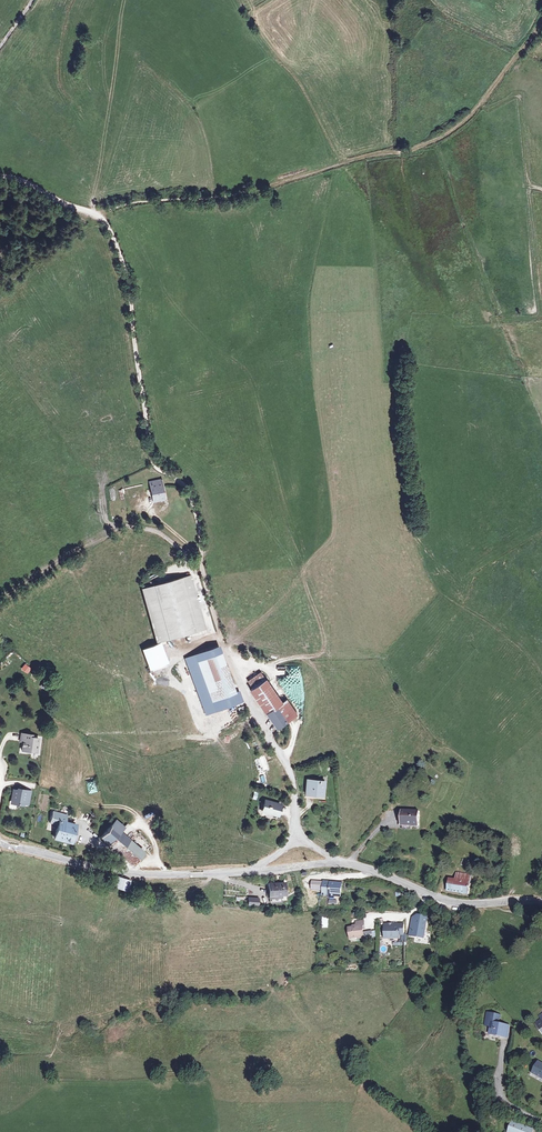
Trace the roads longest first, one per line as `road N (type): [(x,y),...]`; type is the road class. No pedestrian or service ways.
road 1 (track): [(0,176),(97,214),(115,238),(151,449),(191,496),(225,648)]
road 2 (unclassified): [(0,842),(121,872),(249,869)]
road 3 (unclassified): [(336,863),(360,864),(454,902),(541,902)]
road 4 (residential): [(297,825),(291,772),(225,648)]

